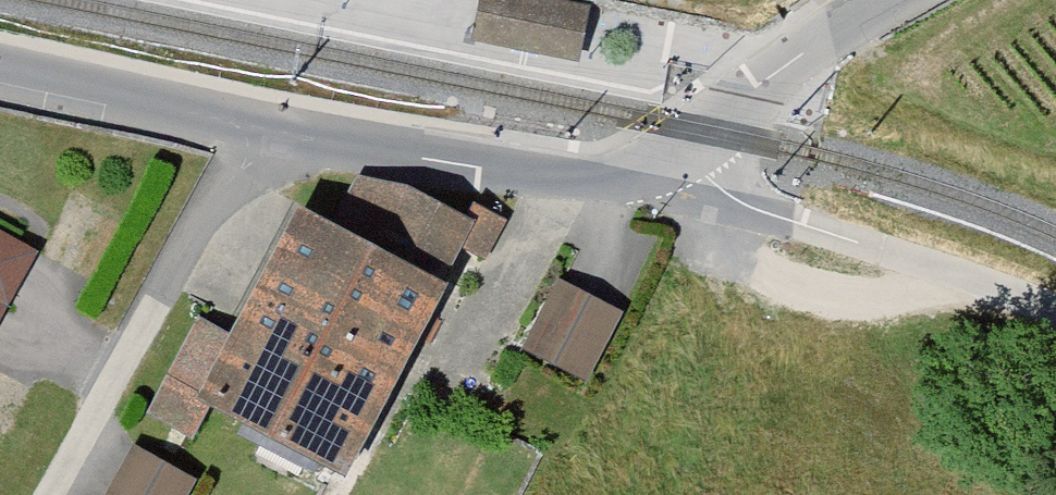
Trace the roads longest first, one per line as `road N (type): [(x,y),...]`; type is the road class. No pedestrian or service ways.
road 1 (residential): [(266,131),(556,175),(630,176),(654,168),(887,0)]
road 2 (residential): [(34,494),(266,131)]
road 3 (track): [(1055,312),(654,168)]
road 4 (residential): [(0,70),(266,131)]

